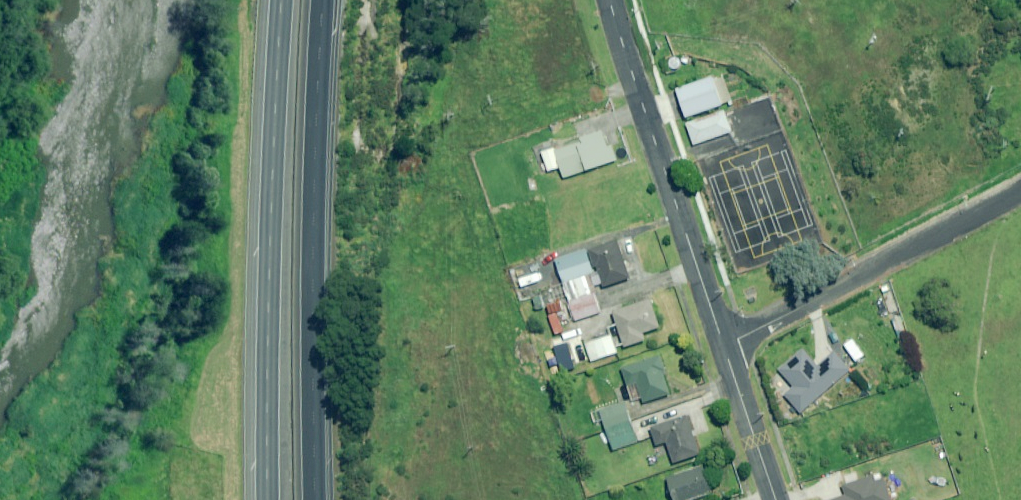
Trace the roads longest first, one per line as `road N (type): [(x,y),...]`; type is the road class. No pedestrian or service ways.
road 1 (trunk): [(322,0),(313,499)]
road 2 (trunk): [(268,499),(276,0)]
road 3 (residential): [(723,344),(612,0)]
road 4 (unclassified): [(1020,193),(723,344)]
road 5 (residential): [(775,499),(723,344)]

